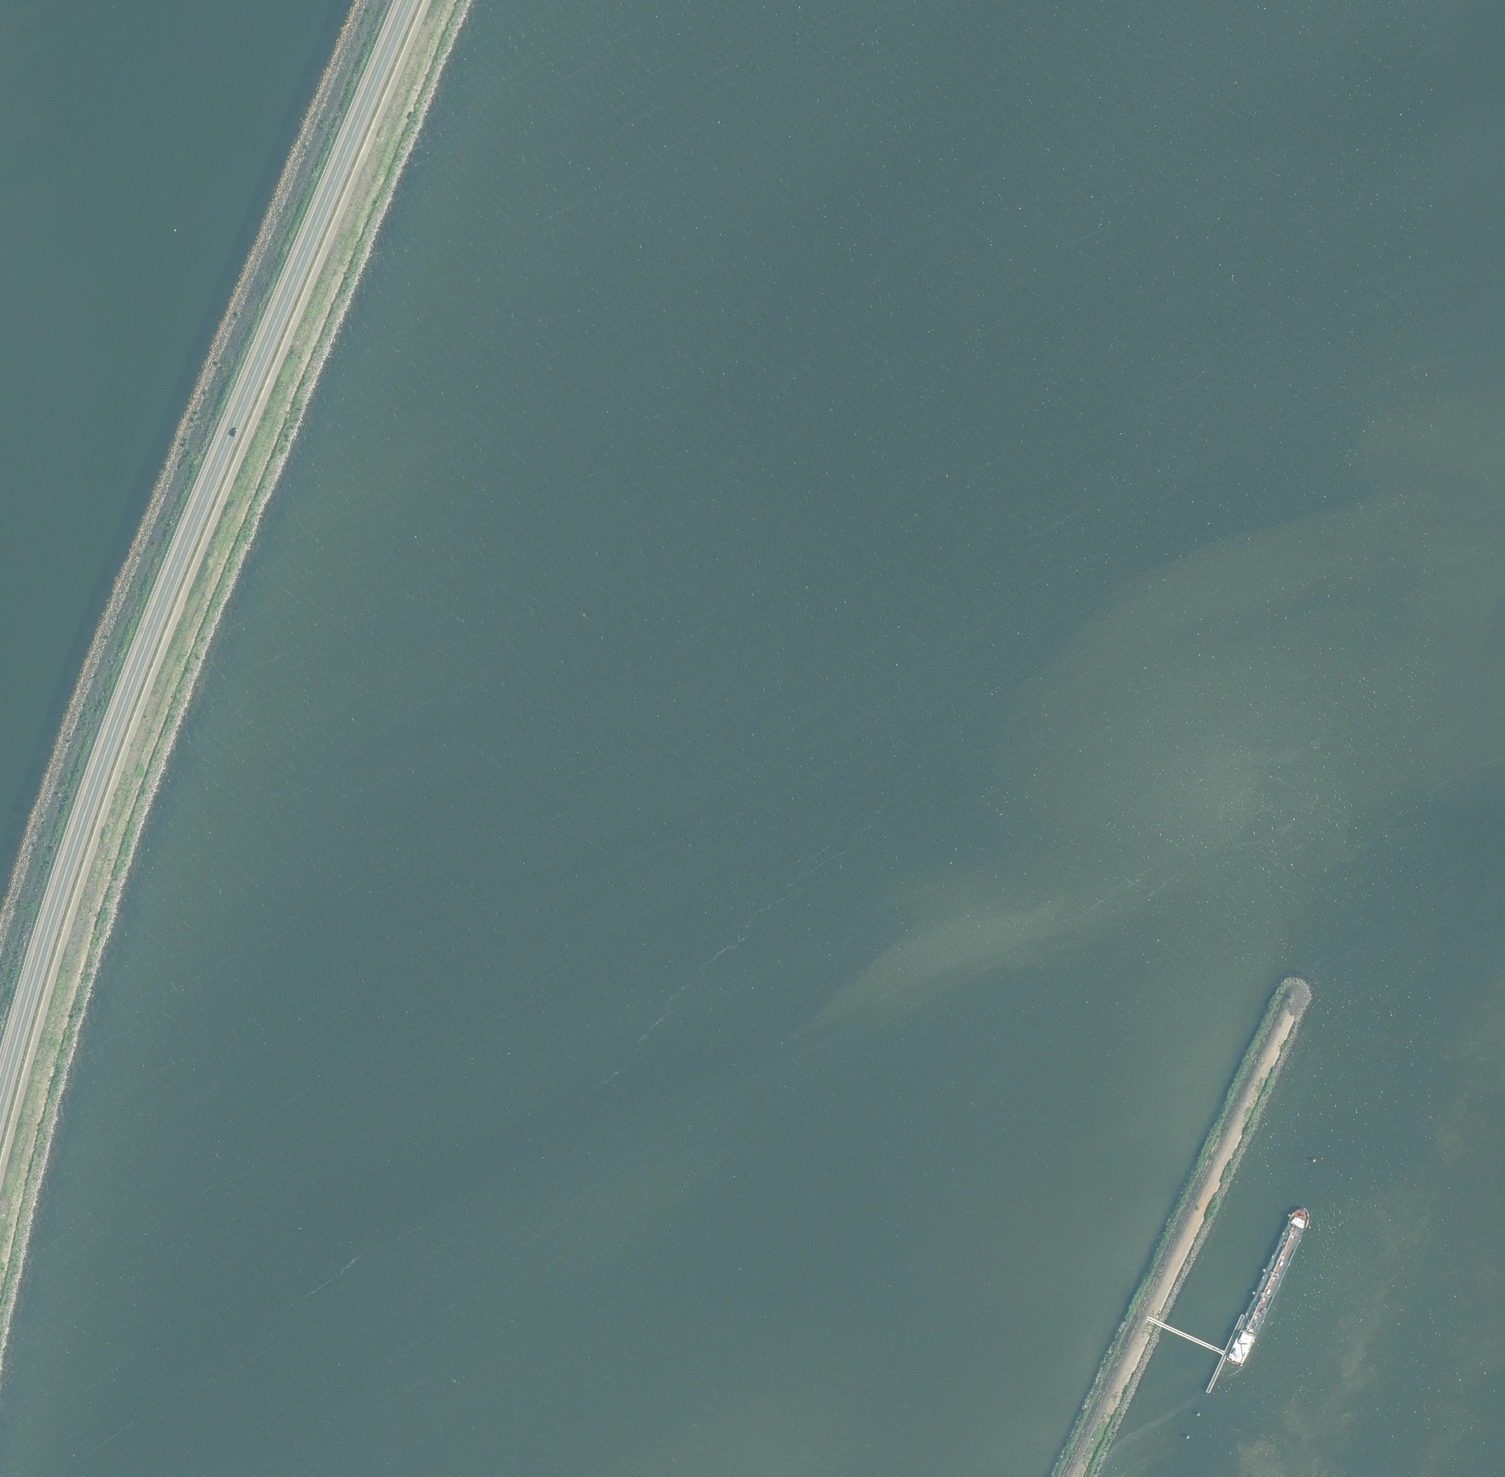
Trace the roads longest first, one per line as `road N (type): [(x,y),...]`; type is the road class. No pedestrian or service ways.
road 1 (trunk): [(0,1133),(58,920),(150,655),(417,0)]

